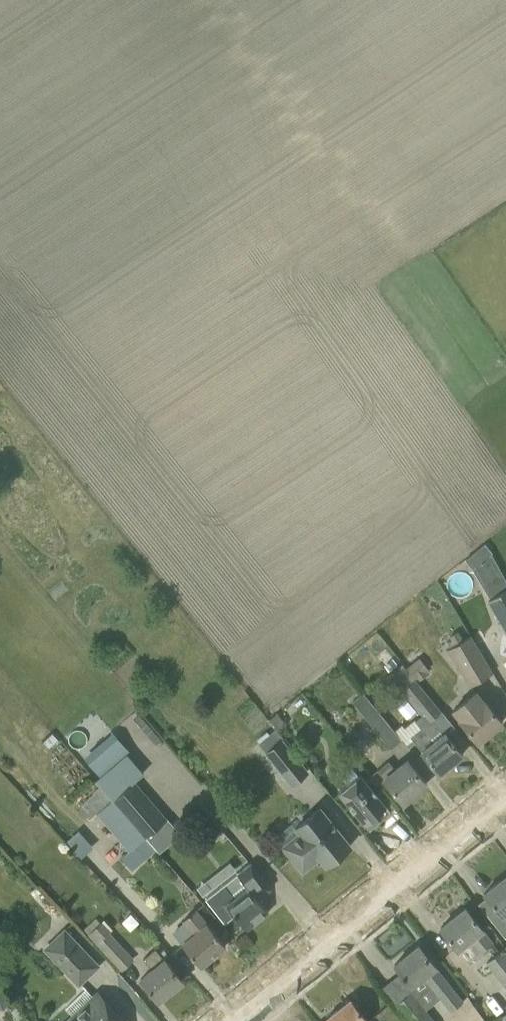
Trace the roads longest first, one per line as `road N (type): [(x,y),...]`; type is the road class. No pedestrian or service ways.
road 1 (tertiary): [(231,1020),(505,798)]

